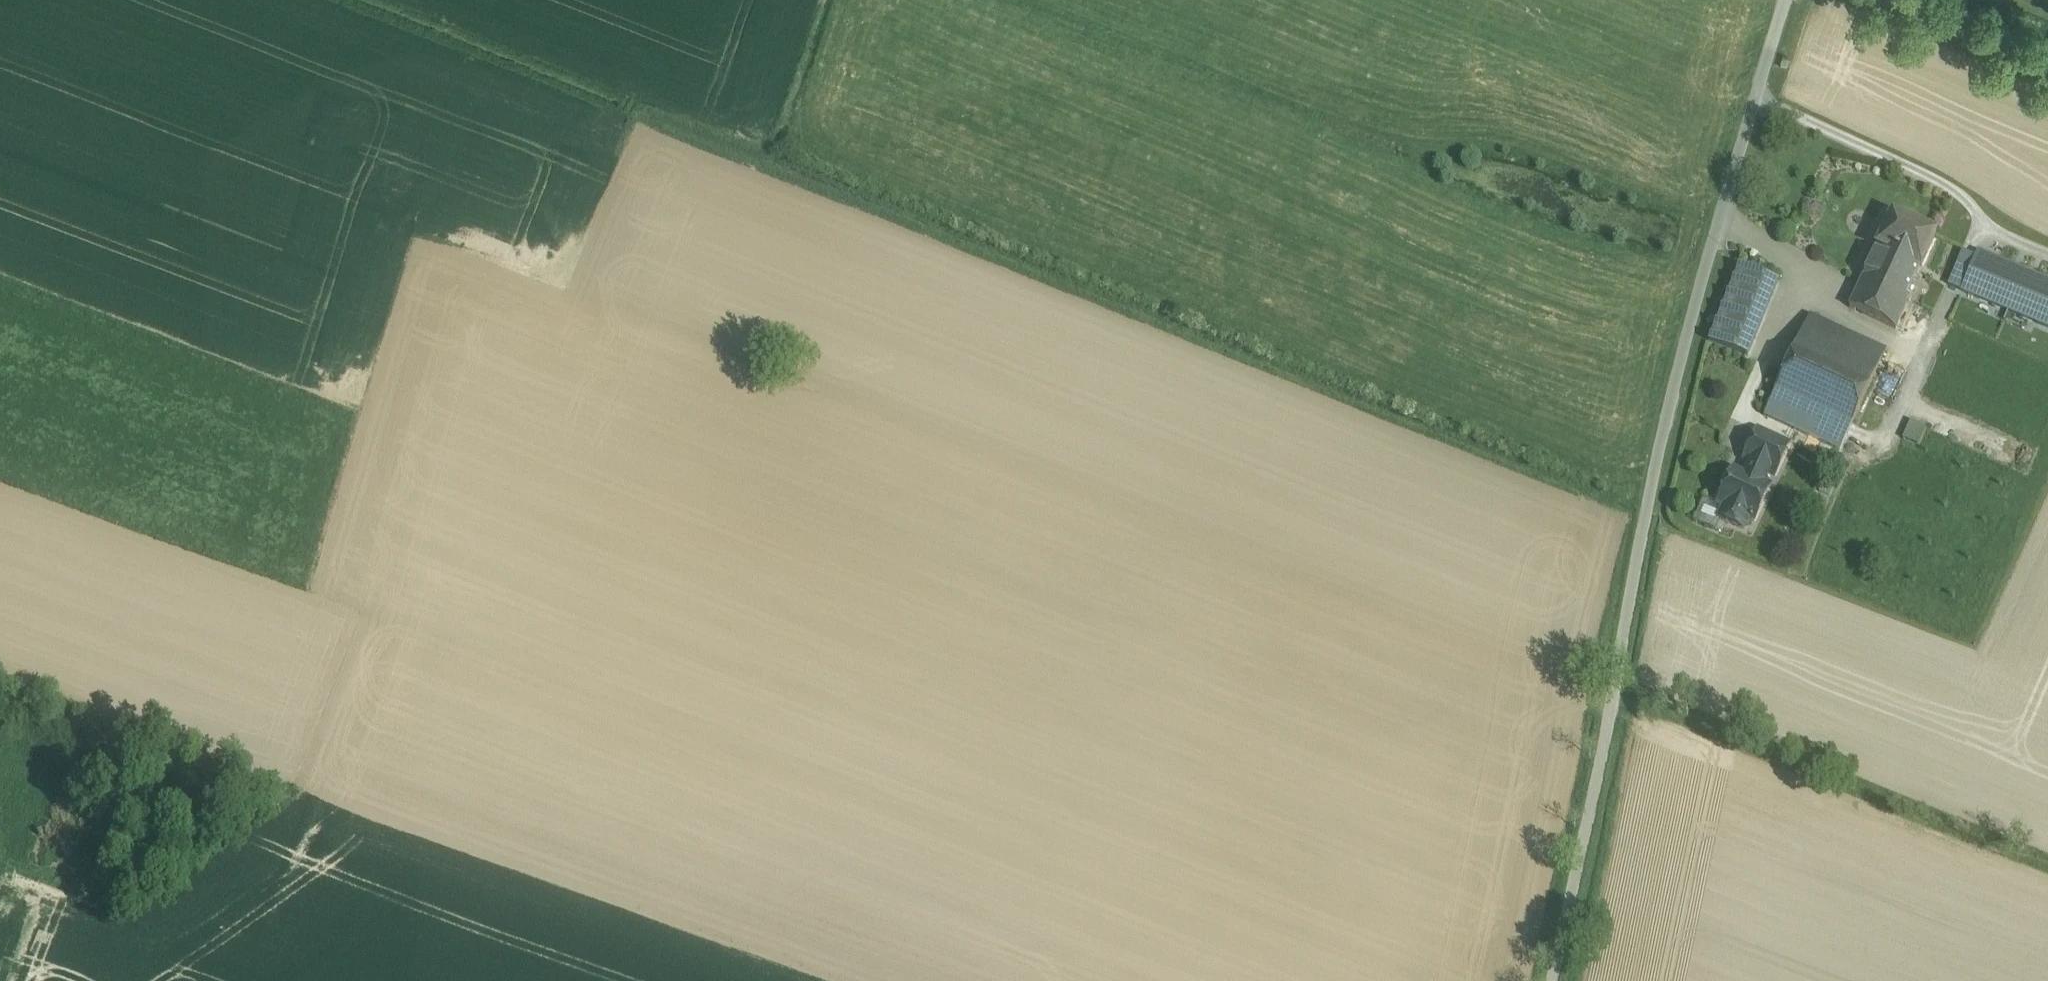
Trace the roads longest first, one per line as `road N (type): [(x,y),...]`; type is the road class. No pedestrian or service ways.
road 1 (unclassified): [(1782,0),(1668,406),(1604,764),(1555,980)]
road 2 (secondary): [(2047,61),(1909,0)]

